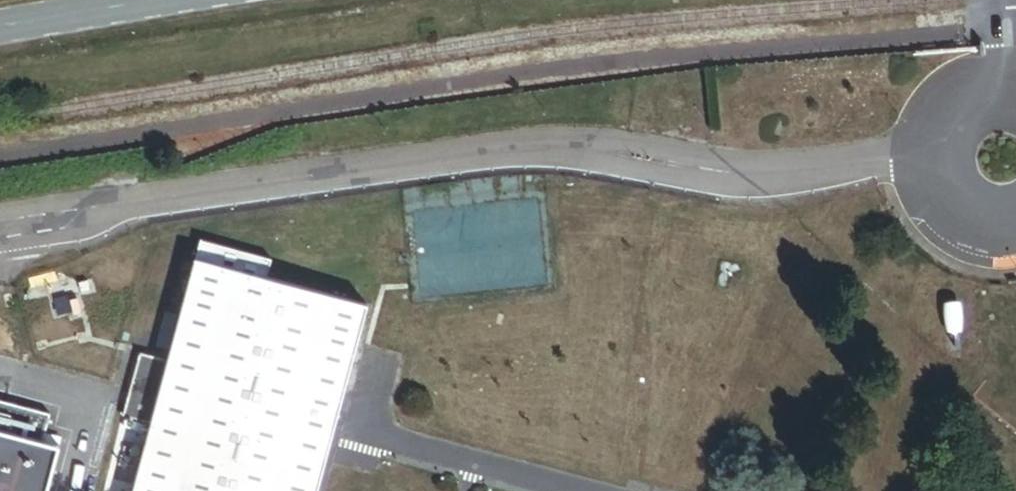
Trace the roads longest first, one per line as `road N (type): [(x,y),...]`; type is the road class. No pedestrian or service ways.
road 1 (tertiary): [(153,0),(0,27)]

